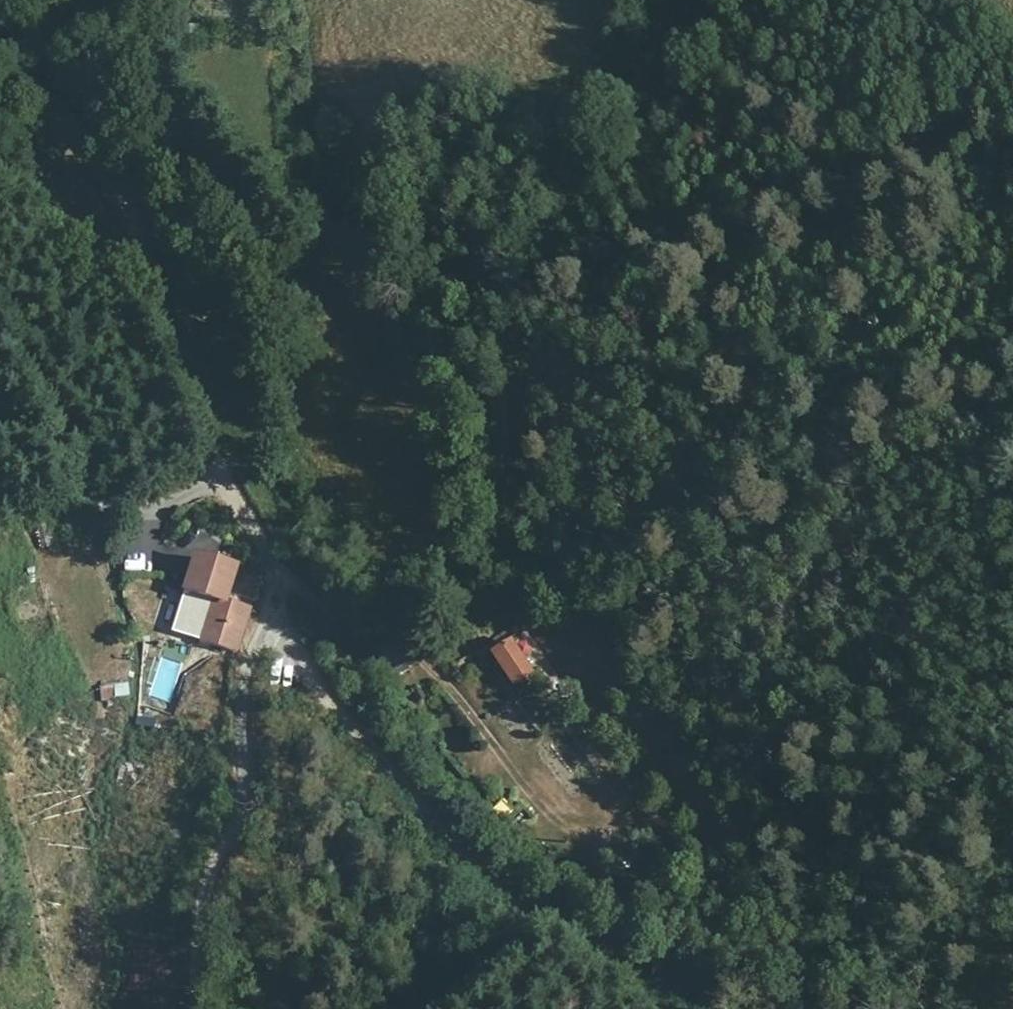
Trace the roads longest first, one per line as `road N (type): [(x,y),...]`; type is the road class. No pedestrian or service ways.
road 1 (track): [(276,590),(332,620),(383,621),(468,557),(506,407),(521,167),(621,0)]
road 2 (residential): [(191,394),(130,196),(0,44)]

